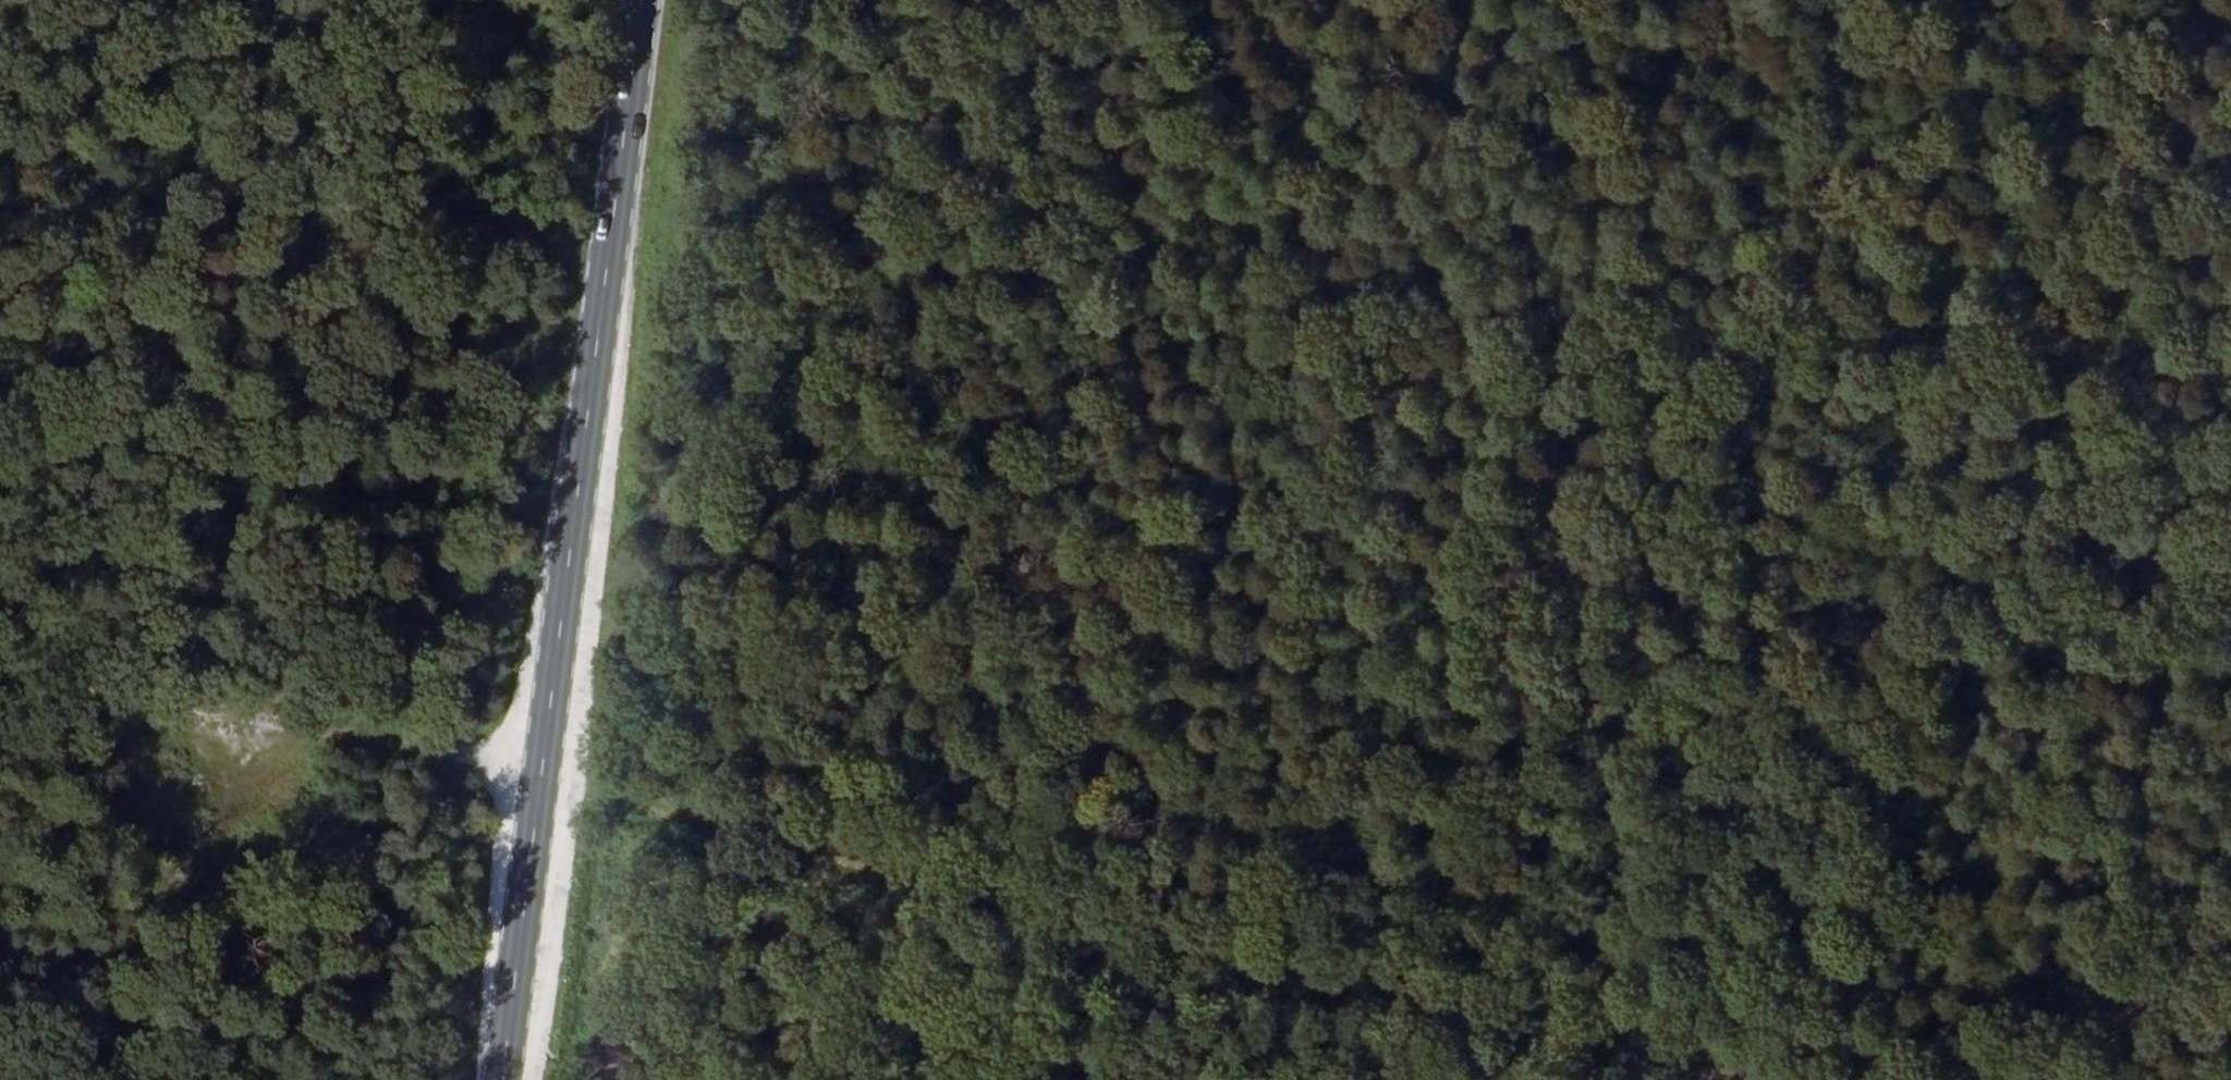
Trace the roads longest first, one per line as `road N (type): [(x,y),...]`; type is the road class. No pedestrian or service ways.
road 1 (track): [(1757,1079),(382,744),(0,664)]
road 2 (primary): [(640,0),(500,1079)]

